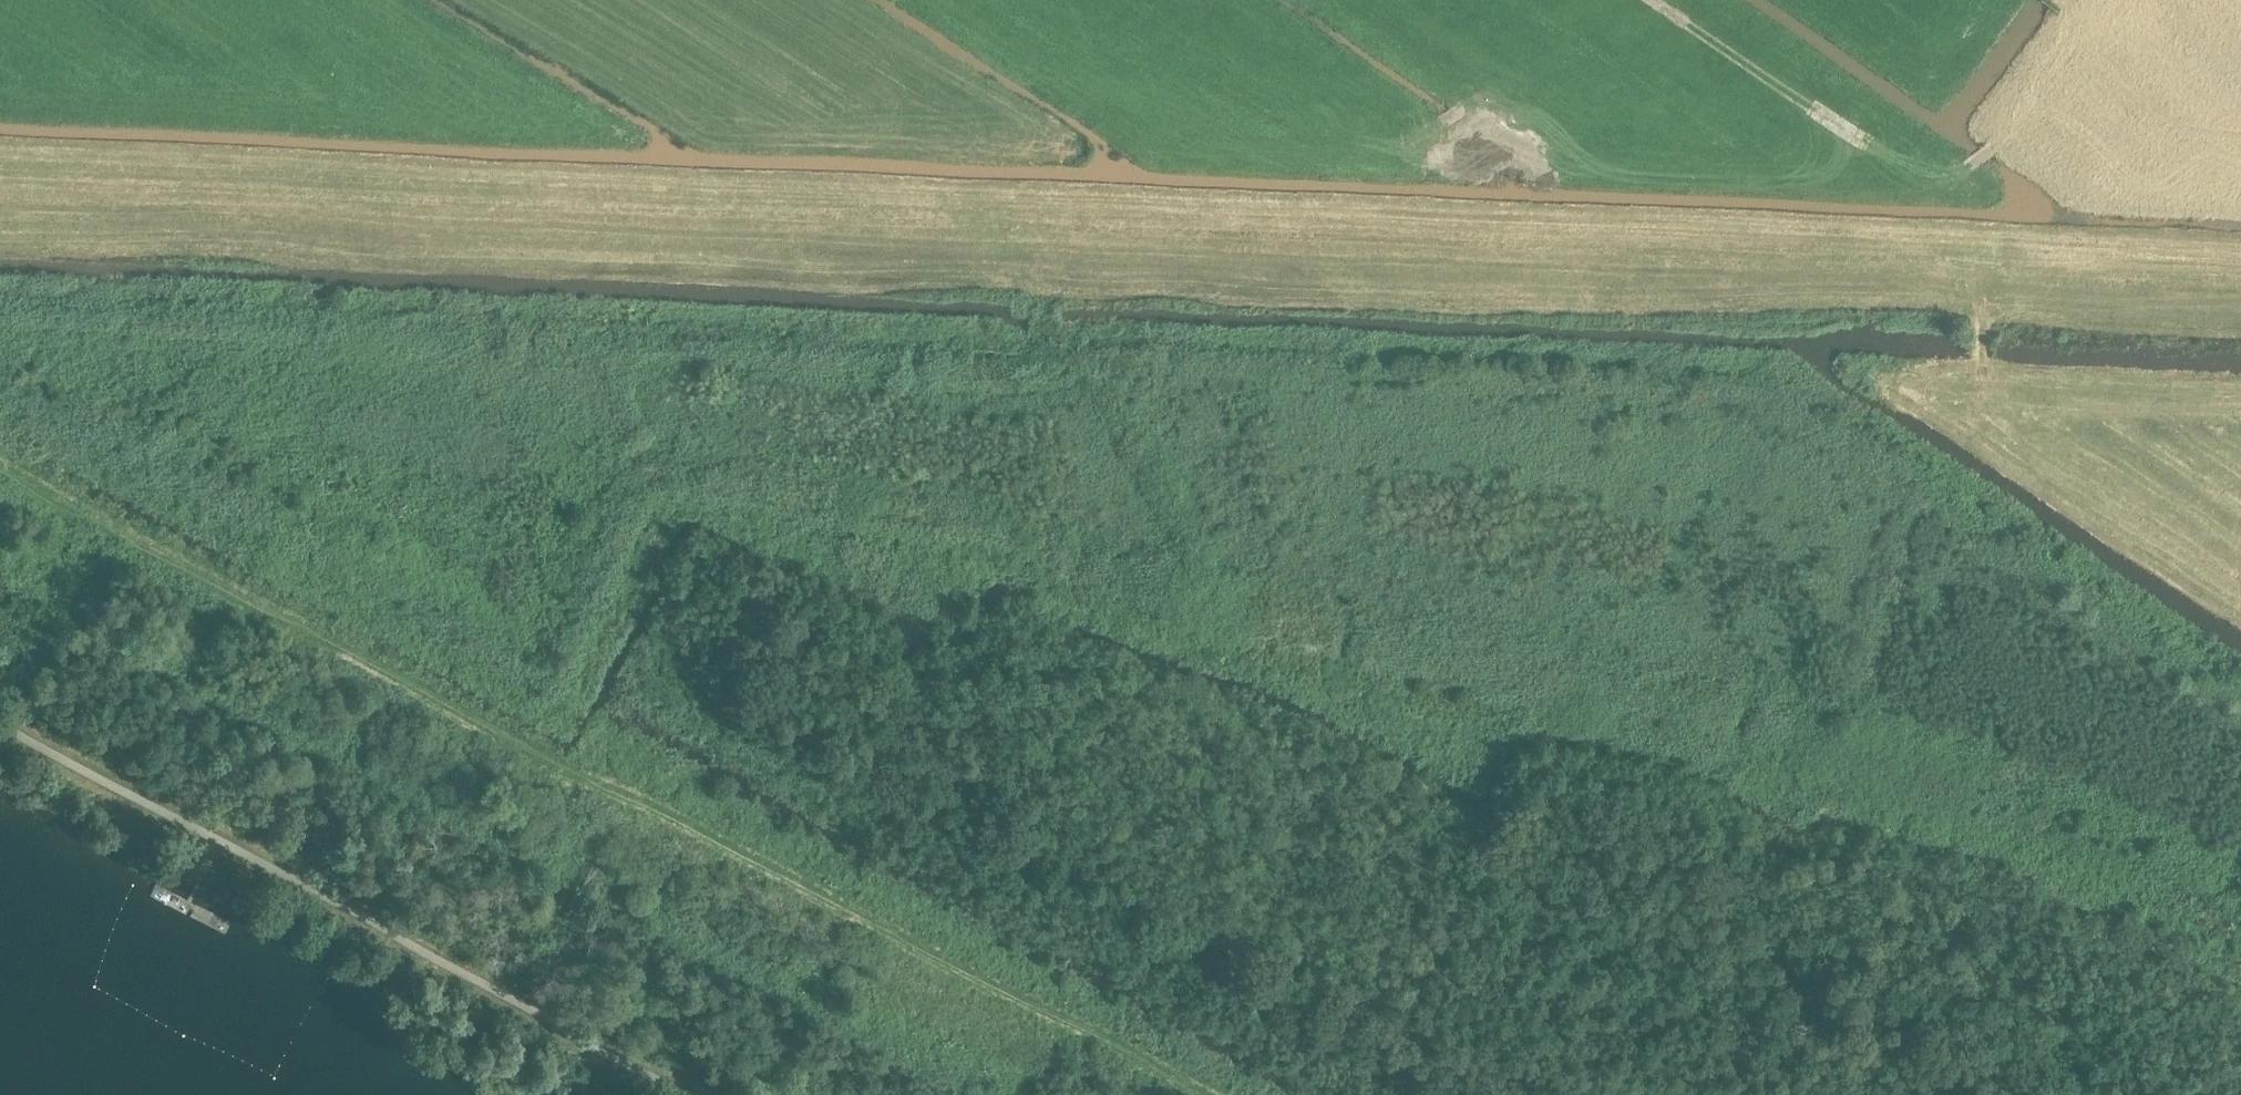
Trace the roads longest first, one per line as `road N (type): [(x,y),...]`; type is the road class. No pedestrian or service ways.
road 1 (track): [(2240,258),(0,160)]
road 2 (track): [(1654,0),(1869,145),(1956,172),(1975,190),(1986,382)]

